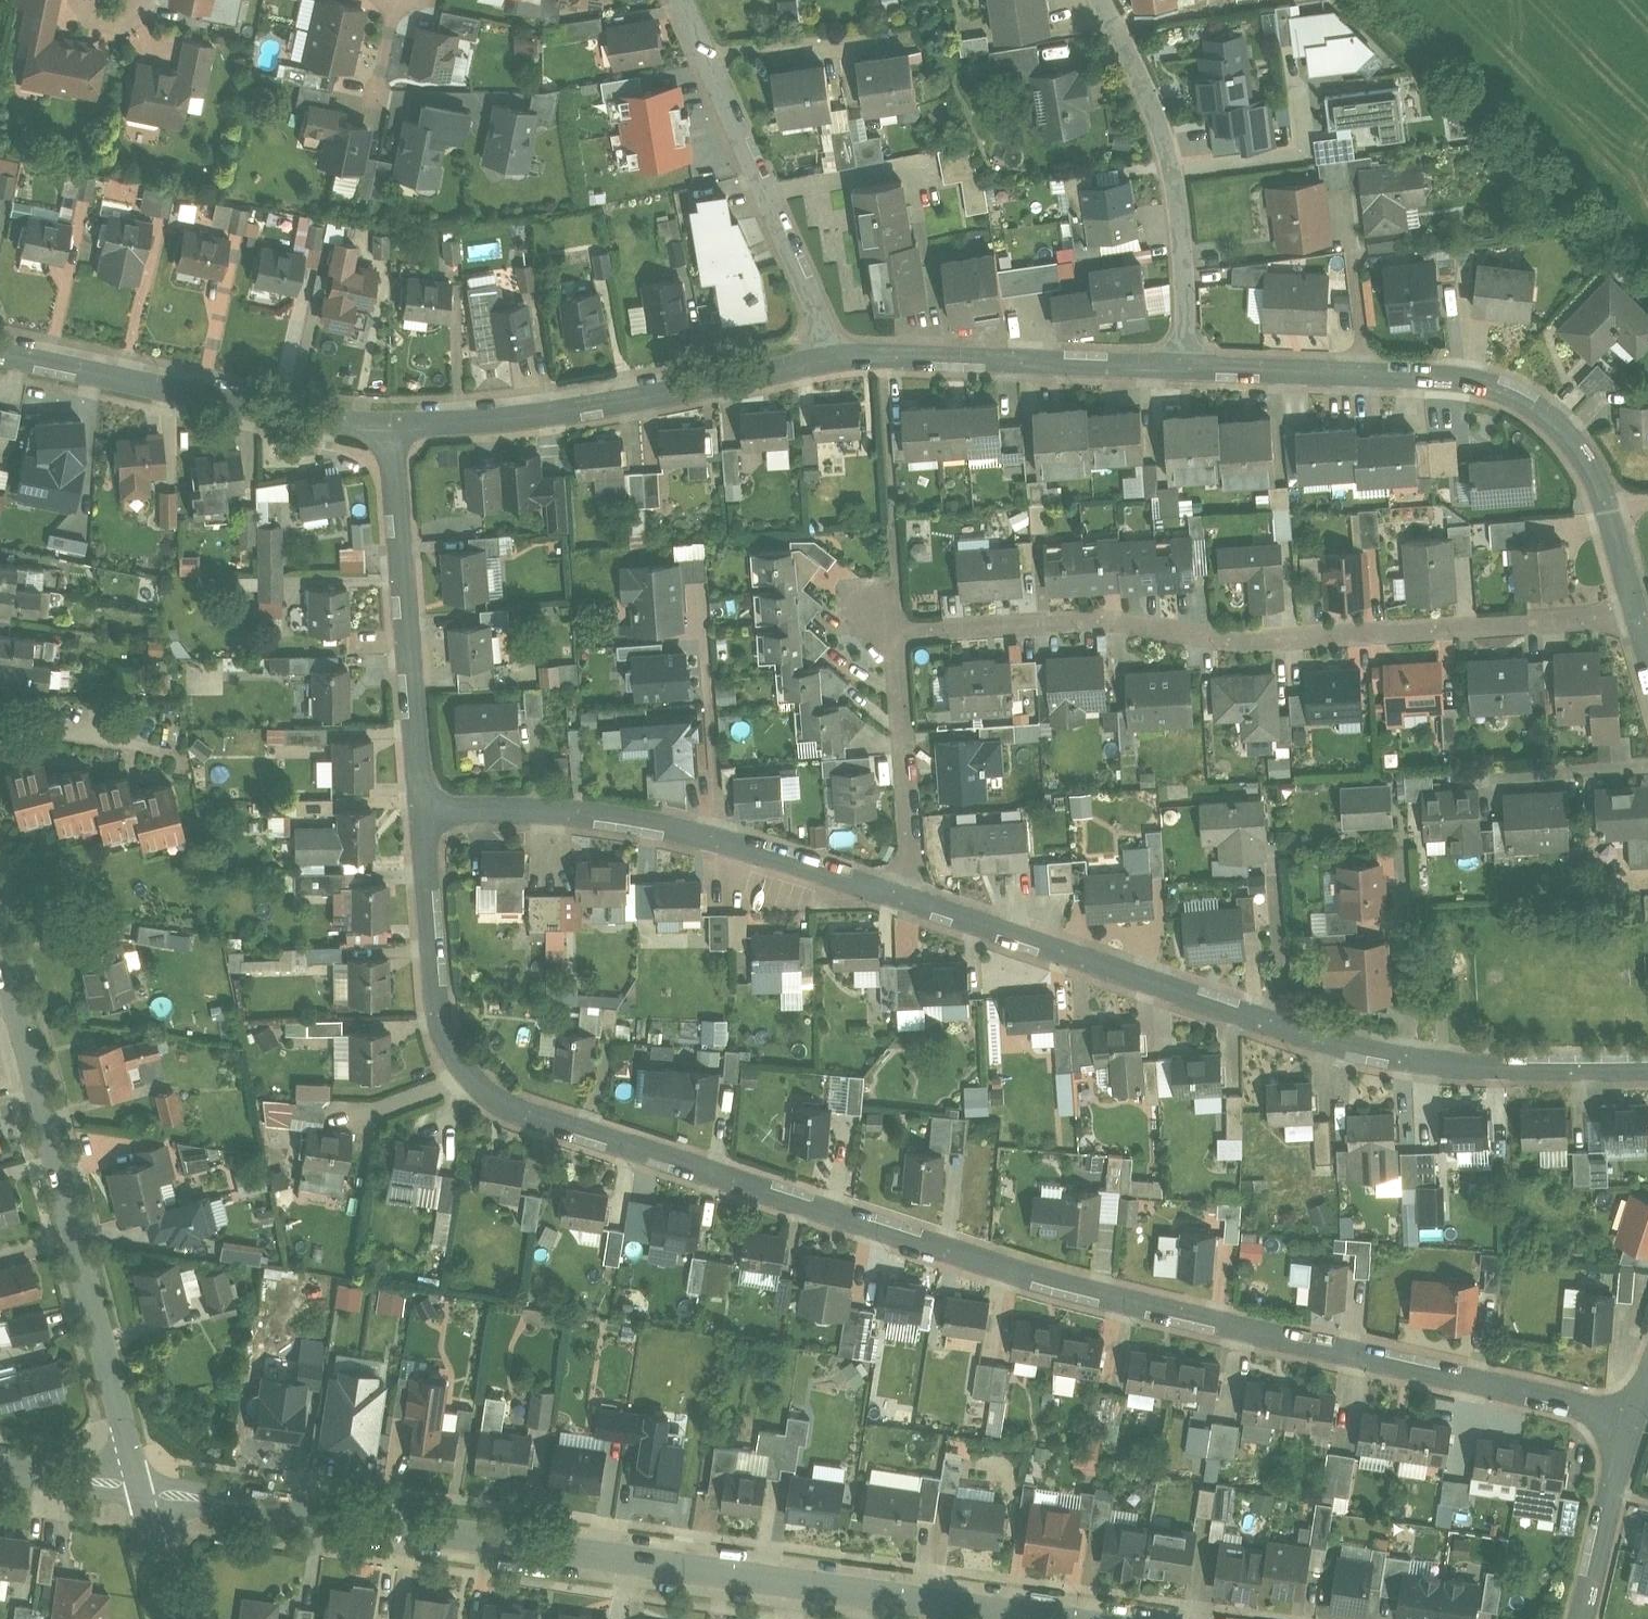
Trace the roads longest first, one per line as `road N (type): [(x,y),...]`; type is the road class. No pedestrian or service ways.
road 1 (residential): [(420,810),(436,1004),(448,1048),(471,1078),(521,1103),(813,1188),(988,1251),(1636,1419)]
road 2 (unclassified): [(143,1488),(1046,1618)]
road 3 (residential): [(1638,616),(1201,631),(1040,616),(903,617)]
road 4 (unclassified): [(143,1488),(0,937)]
road 5 (residential): [(908,899),(1154,981),(1410,1049)]
road 6 (residential): [(420,810),(521,809),(661,829),(908,899)]
road 7 (residential): [(388,429),(837,355)]
road 8 (residential): [(1367,371),(1451,375),(1495,387),(1558,426),(1599,483),(1638,616)]
road 9 (residential): [(0,353),(388,429)]
road 10 (residential): [(837,355),(682,0)]
road 11 (residential): [(388,429),(420,810)]
road 12 (residential): [(1190,364),(1185,255),(1165,143),(1103,0)]
road 13 (residential): [(837,355),(1190,364)]
road 14 (residential): [(908,899),(903,617)]
road 15 (residential): [(1410,1049),(1481,1063),(1647,1066)]
road 16 (residential): [(1410,1049),(1398,867)]
road 17 (residential): [(1190,364),(1367,371)]
road 18 (residential): [(1647,762),(1487,769)]
road 19 (unclassified): [(0,1468),(143,1488)]
road 20 (unclassified): [(177,1618),(143,1488)]
road 21 (residential): [(1615,1493),(1580,1618)]

